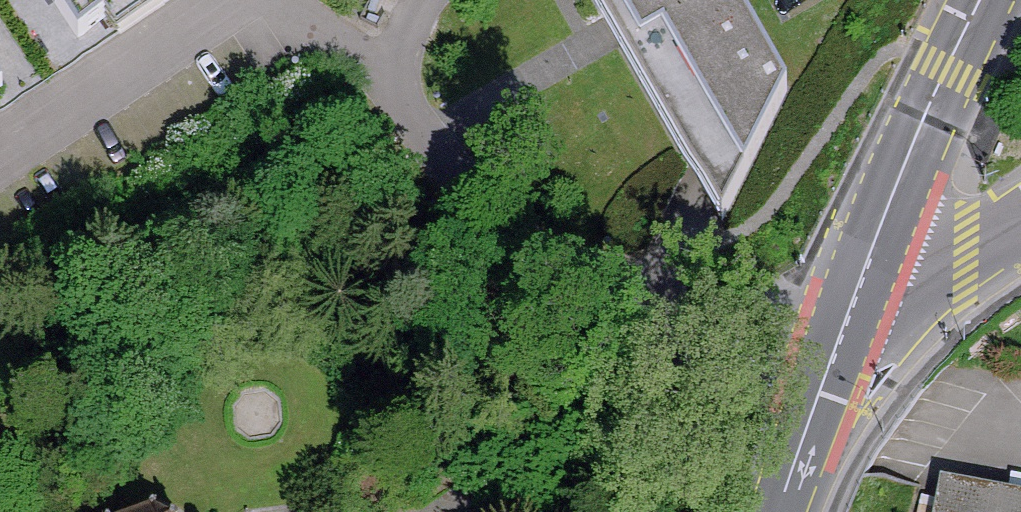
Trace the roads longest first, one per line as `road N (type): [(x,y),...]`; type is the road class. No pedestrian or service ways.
road 1 (residential): [(385,65),(516,242),(562,269),(632,282),(690,332),(849,318)]
road 2 (secondary): [(985,0),(947,73),(849,318)]
road 3 (residential): [(271,0),(0,163)]
road 4 (secondary): [(849,318),(779,511)]
road 5 (tertiary): [(1020,227),(849,318)]

